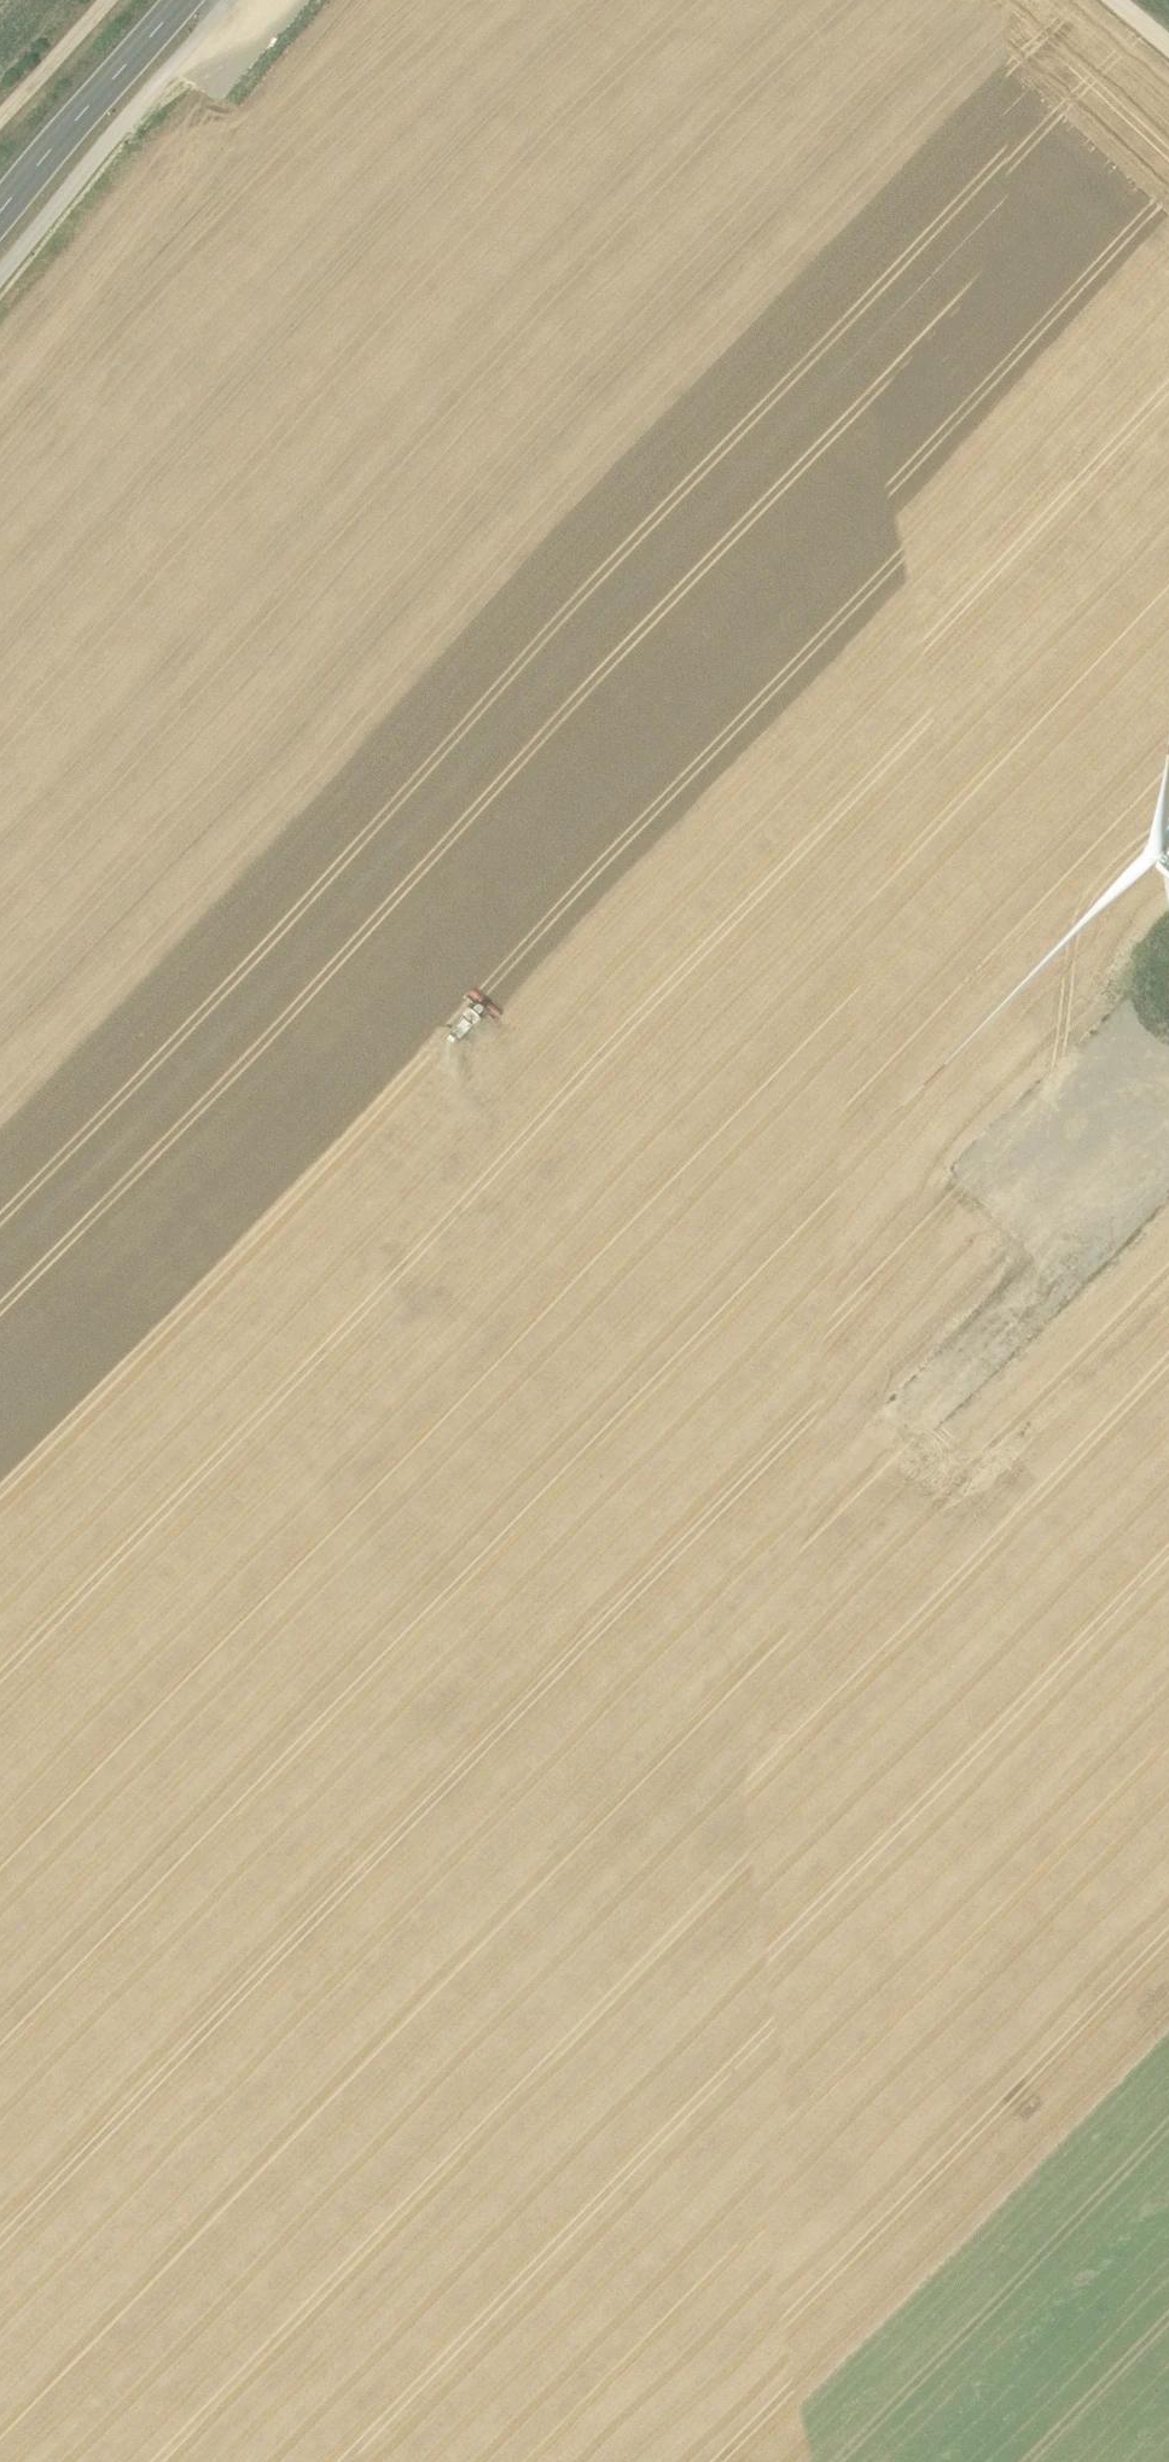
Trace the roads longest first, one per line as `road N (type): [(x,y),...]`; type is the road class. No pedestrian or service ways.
road 1 (track): [(0,383),(117,257),(301,0)]
road 2 (secondary): [(0,328),(265,0)]
road 3 (track): [(0,245),(191,0)]
road 4 (track): [(995,0),(1168,159)]

